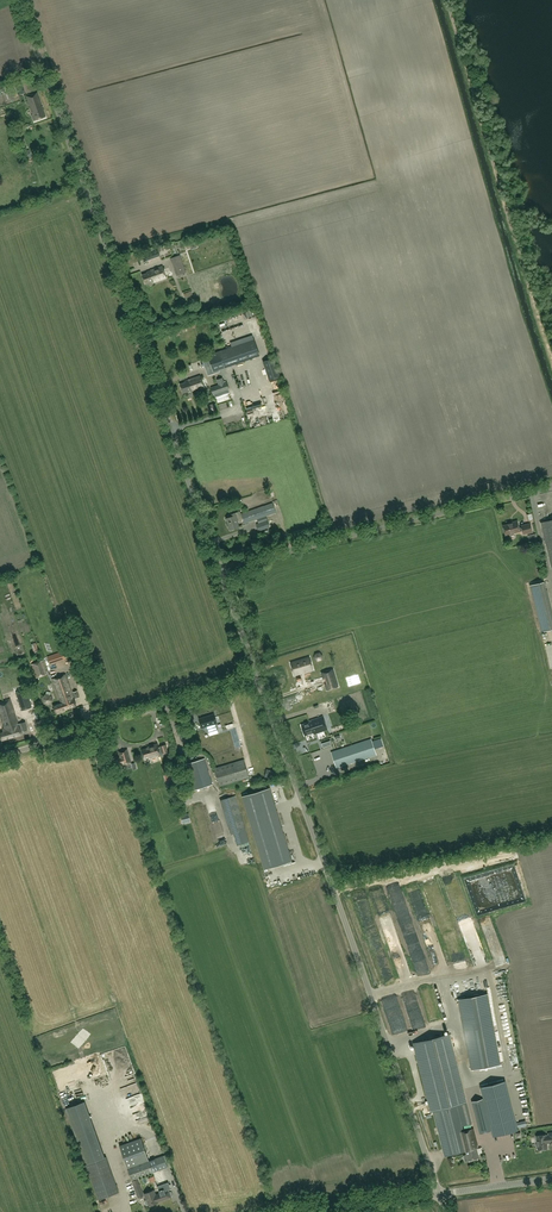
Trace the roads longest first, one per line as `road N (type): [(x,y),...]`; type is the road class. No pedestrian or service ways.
road 1 (unclassified): [(219,568),(20,0)]
road 2 (unclassified): [(440,1194),(256,675)]
road 3 (unclassified): [(219,568),(551,485)]
road 4 (unclassified): [(0,756),(256,675)]
road 5 (tertiary): [(292,1211),(440,1194)]

